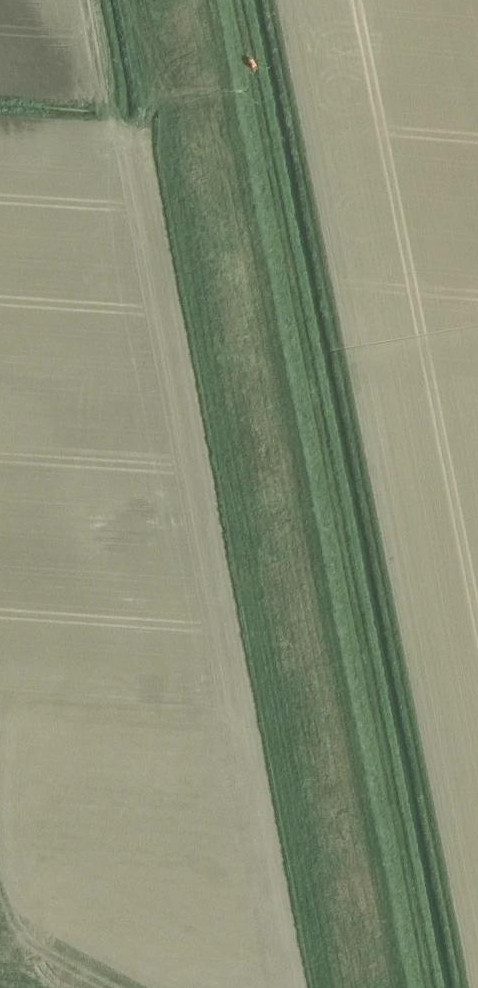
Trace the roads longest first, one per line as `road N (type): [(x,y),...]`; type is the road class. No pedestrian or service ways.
road 1 (track): [(238,0),(431,987)]
road 2 (track): [(301,987),(118,0)]

